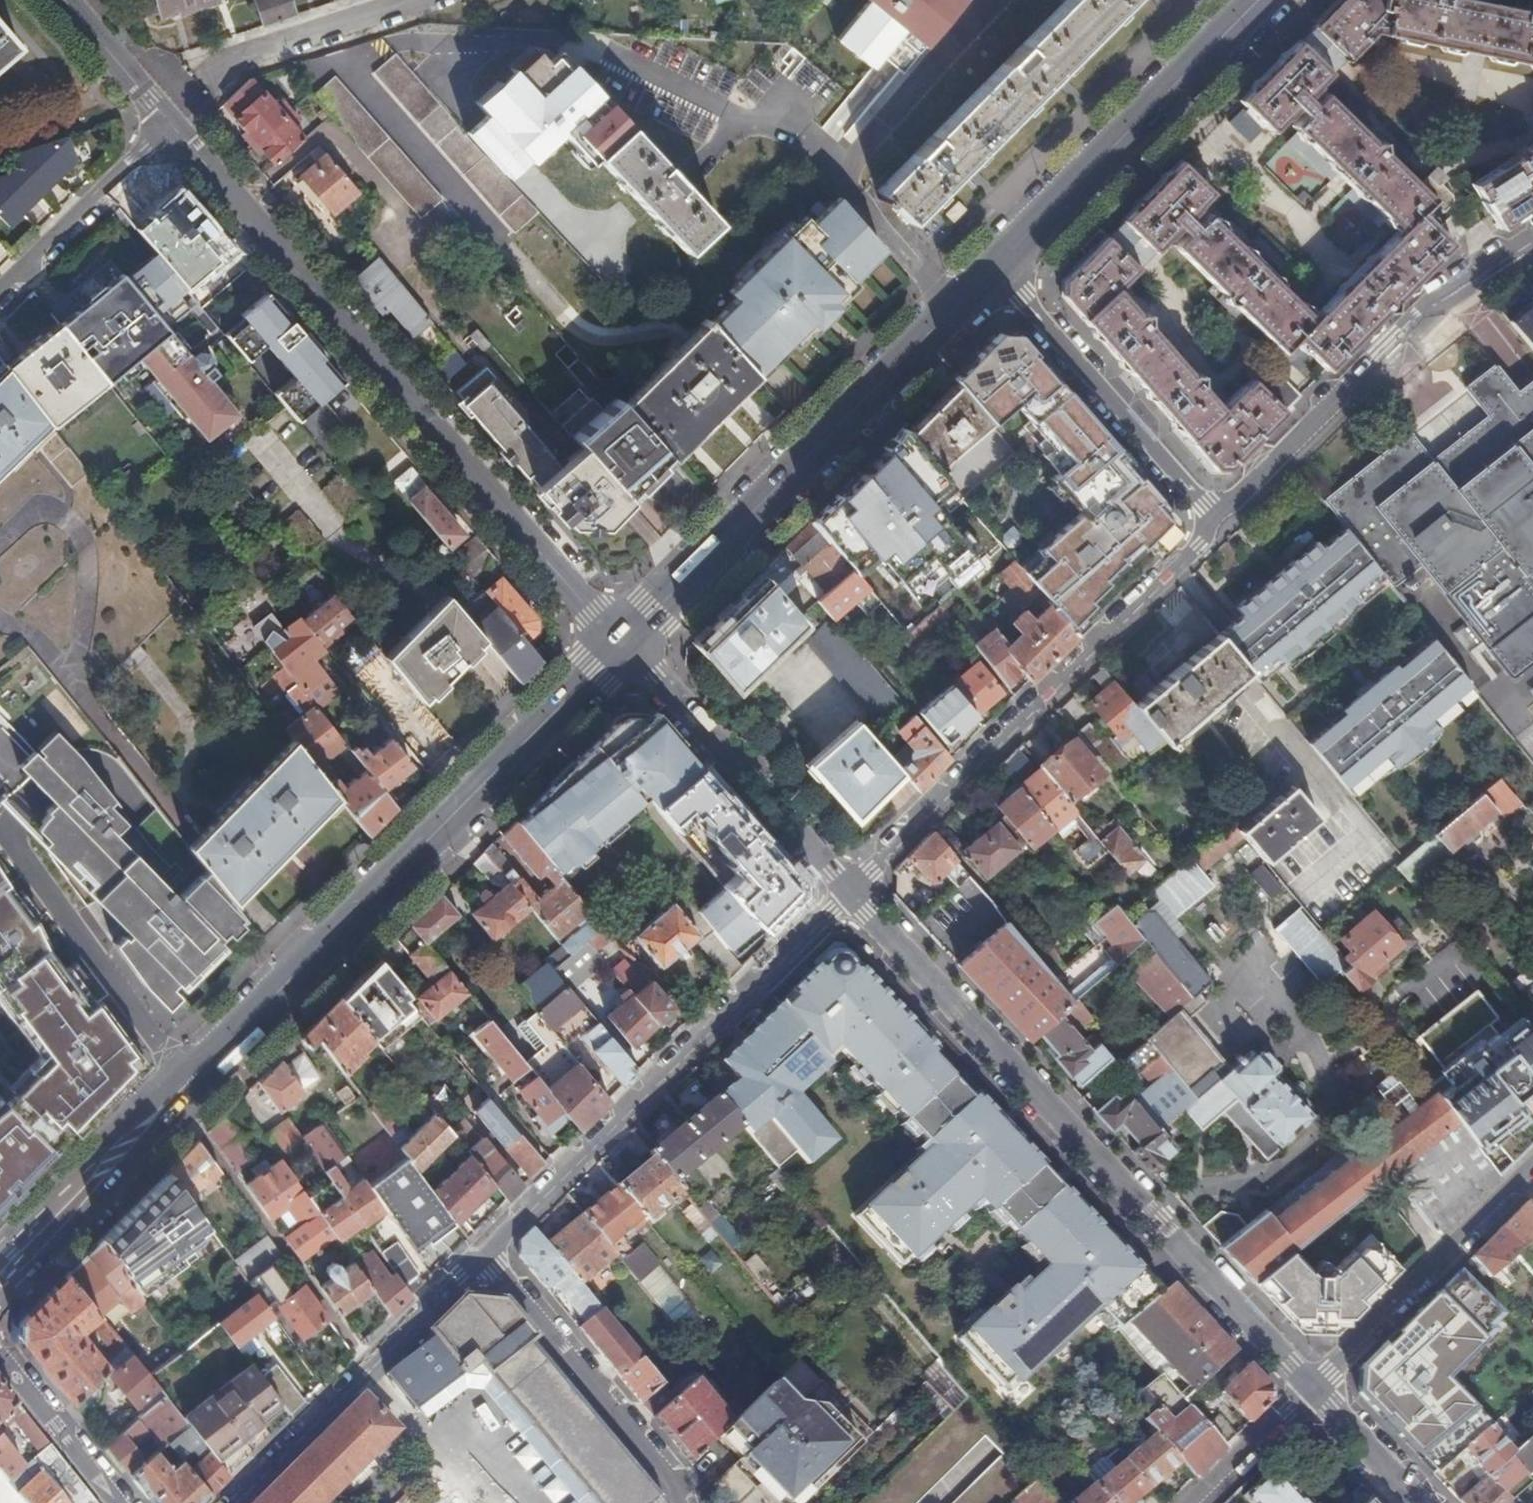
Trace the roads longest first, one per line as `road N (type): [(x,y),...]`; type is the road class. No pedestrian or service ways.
road 1 (unclassified): [(628,643),(164,124)]
road 2 (unclassified): [(1308,1392),(852,892)]
road 3 (primary): [(188,1087),(628,643)]
road 4 (primary): [(628,643),(998,265)]
road 5 (residential): [(852,892),(1220,524)]
road 6 (unclassified): [(479,1249),(852,892)]
road 7 (residential): [(1220,524),(1431,303),(1532,236)]
road 8 (primary): [(998,265),(1252,0)]
road 9 (unclassified): [(233,1502),(479,1249)]
road 10 (residential): [(998,265),(1220,524)]
road 11 (unclassified): [(852,892),(628,643)]
road 12 (residential): [(678,1502),(668,1475),(479,1249)]
road 13 (residential): [(1308,1392),(1532,1169)]
road 14 (primary): [(0,1298),(22,1285),(174,1114),(188,1087)]
road 15 (primary): [(188,1087),(154,1097),(0,1254)]
road 16 (residential): [(0,288),(164,124)]
road 17 (unclassified): [(0,1357),(120,1502)]
road 18 (unclassified): [(164,124),(62,0)]
road 19 (residential): [(1197,1502),(1308,1392)]
road 20 (unclassified): [(1413,1502),(1308,1392)]

